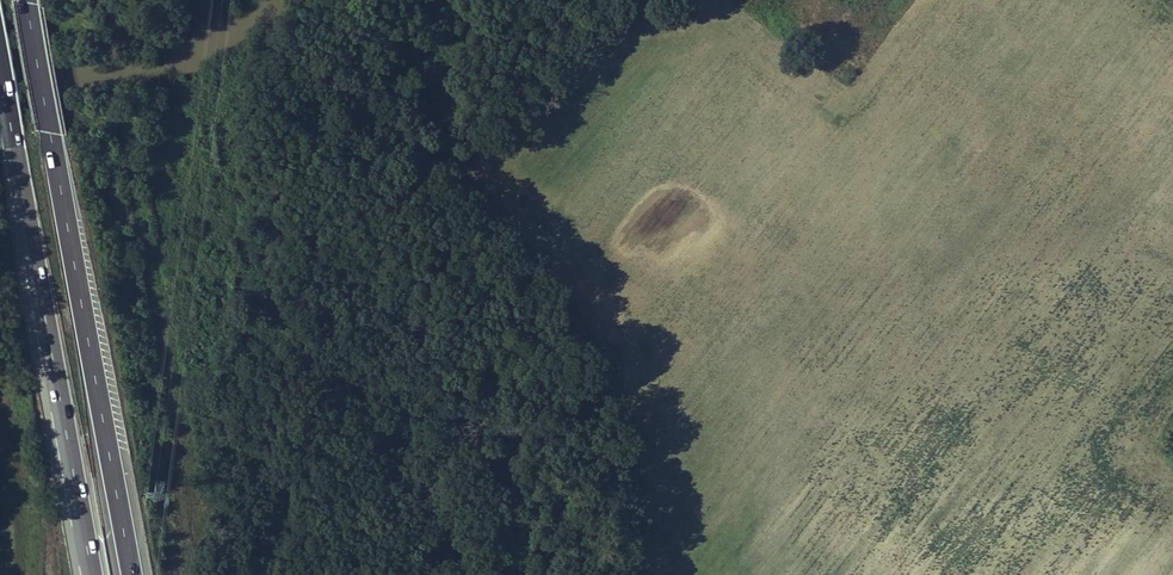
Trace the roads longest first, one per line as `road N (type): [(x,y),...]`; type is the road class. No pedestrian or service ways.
road 1 (motorway): [(131,574),(27,0)]
road 2 (motorway): [(0,72),(91,574)]

